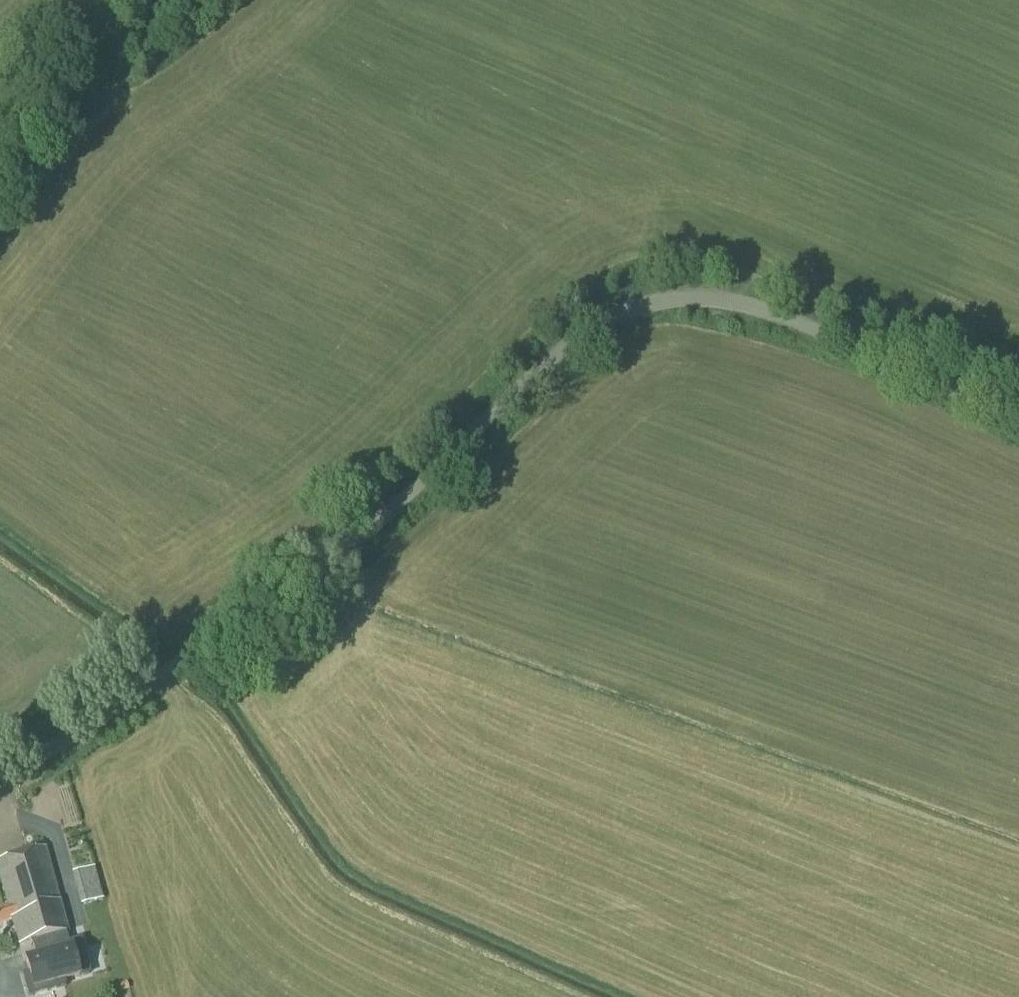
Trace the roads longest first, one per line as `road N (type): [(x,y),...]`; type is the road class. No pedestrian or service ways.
road 1 (unclassified): [(0,785),(362,538),(573,340),(619,311),(695,299),(763,308),(1018,420)]

